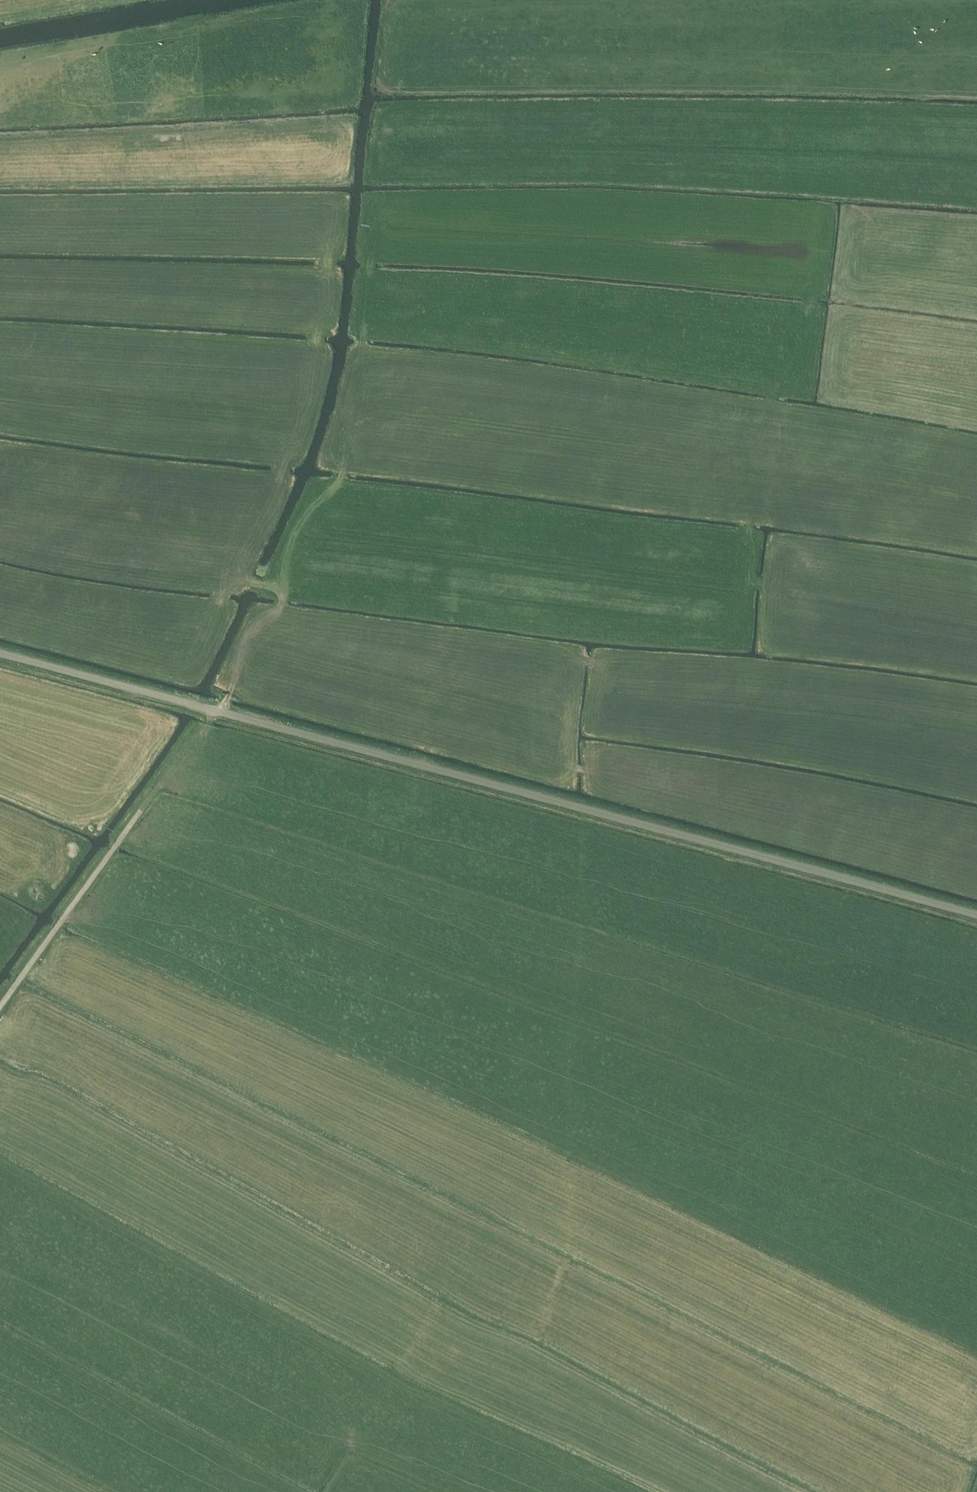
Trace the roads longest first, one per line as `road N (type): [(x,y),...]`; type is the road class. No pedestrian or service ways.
road 1 (unclassified): [(976,916),(0,652)]
road 2 (track): [(140,812),(0,1006)]

